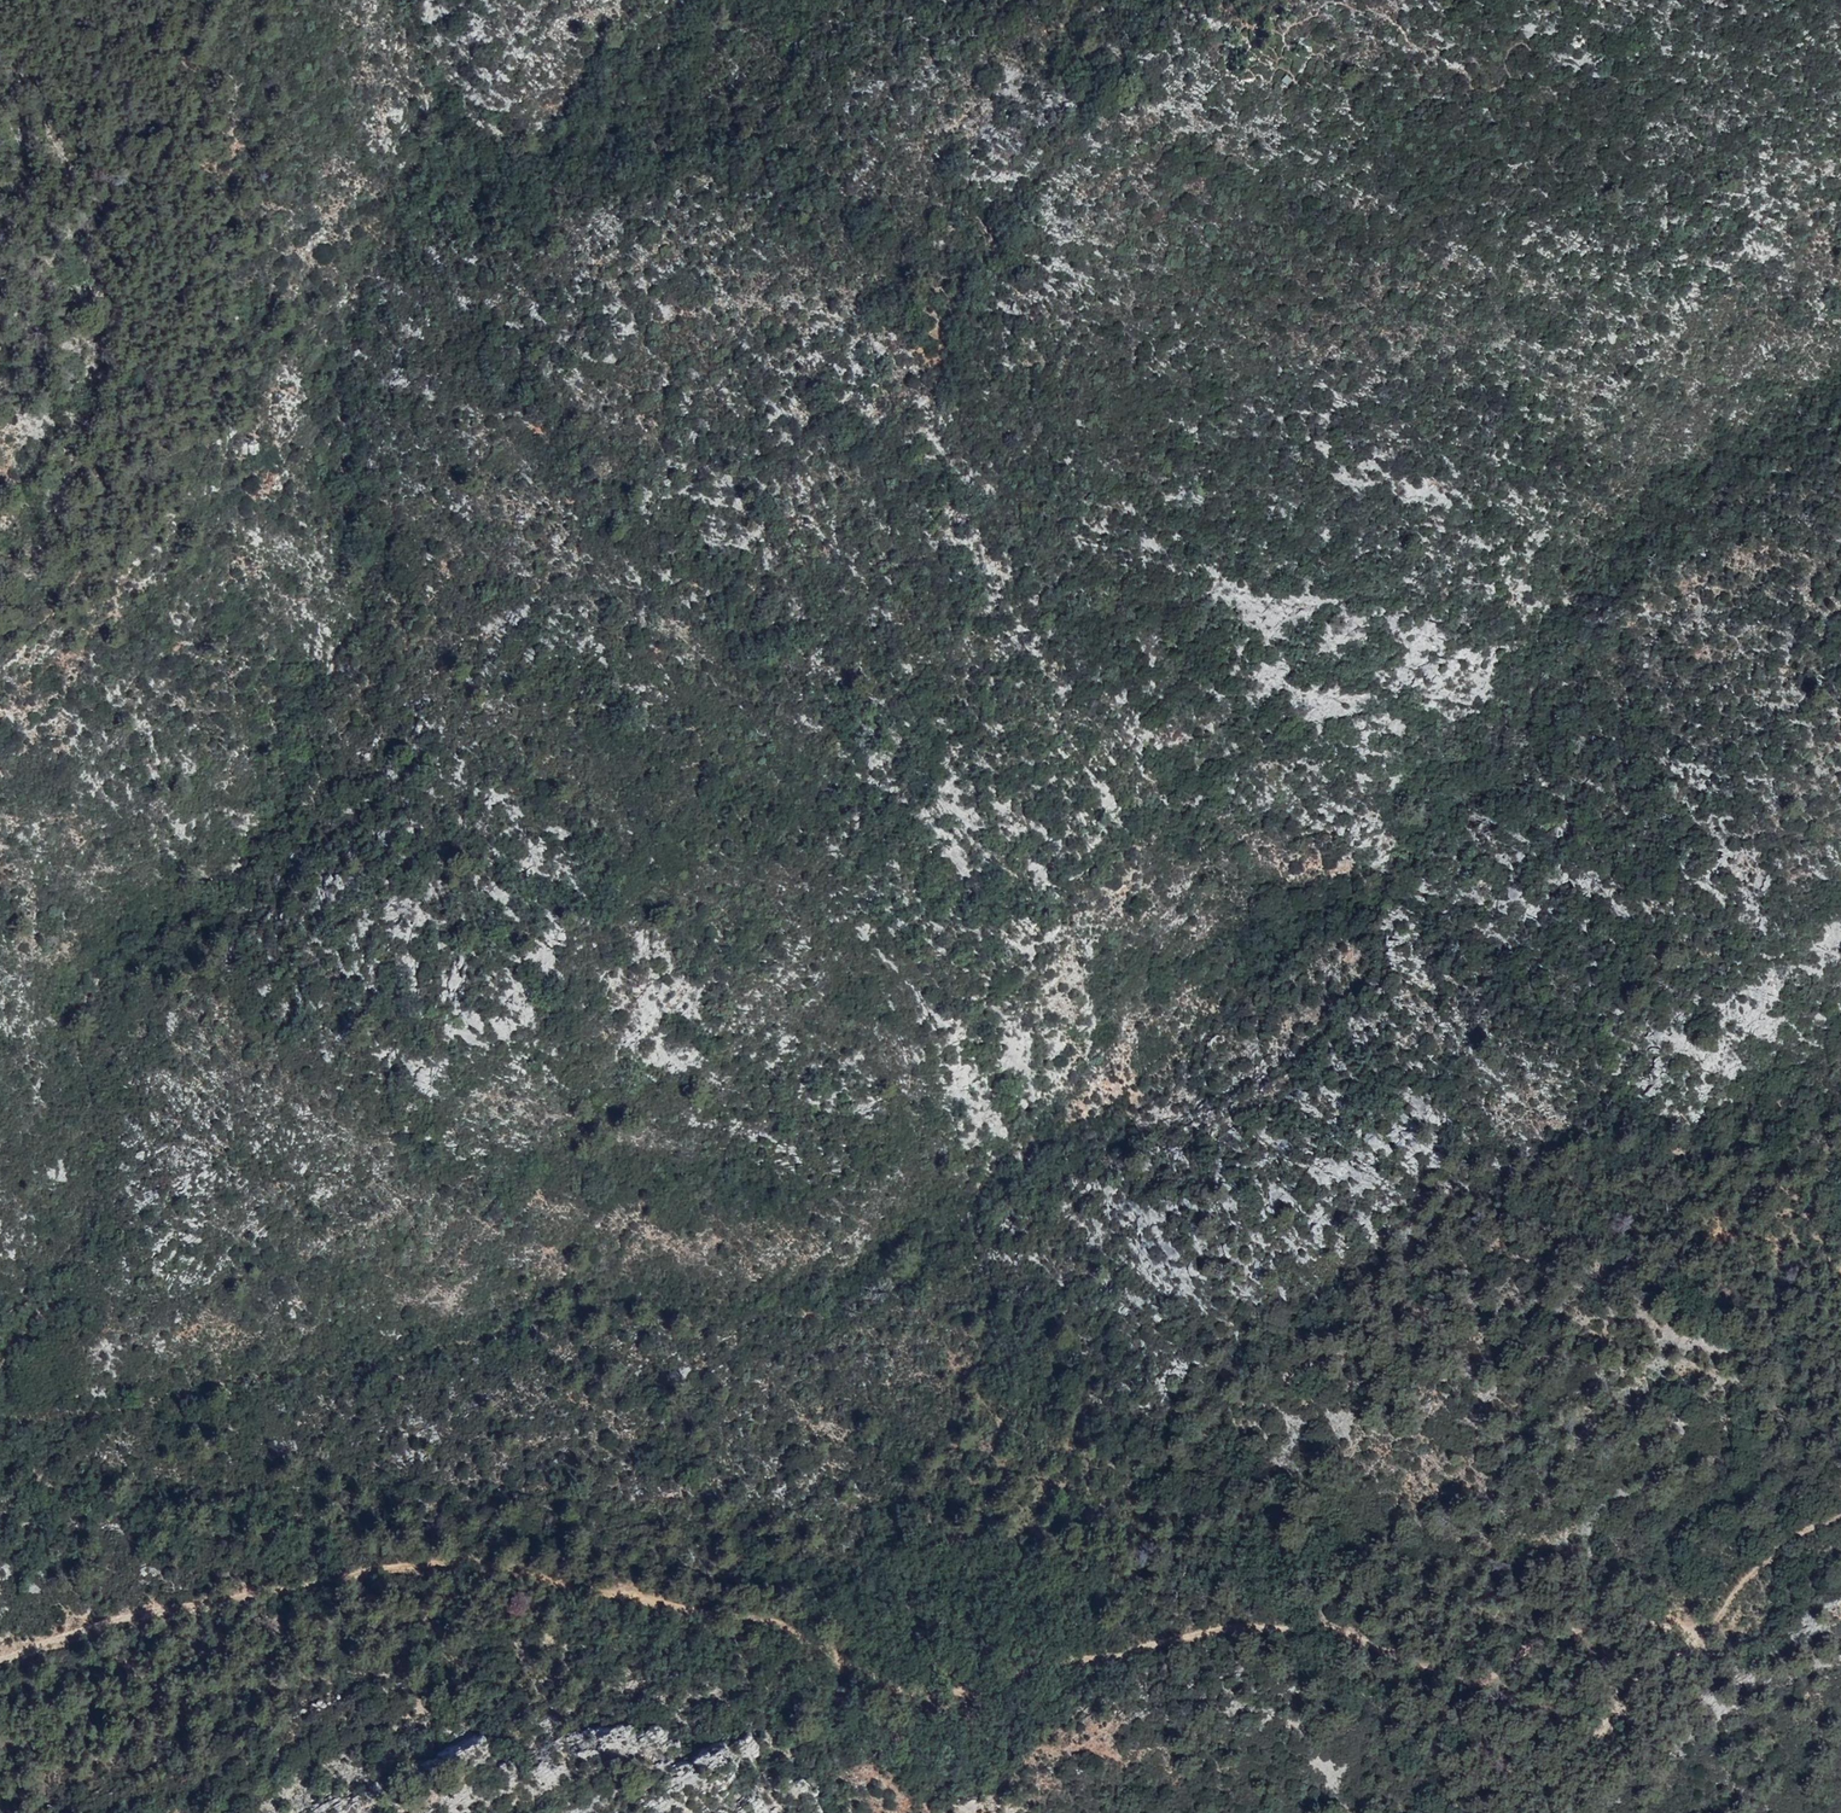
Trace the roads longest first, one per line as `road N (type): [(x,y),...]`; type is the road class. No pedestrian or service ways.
road 1 (track): [(0,1656),(155,1607),(456,1558),(697,1612),(758,1618),(922,1701),(974,1695),(1000,1674),(1036,1665),(1223,1630),(1345,1628),(1415,1663),(1465,1676),(1509,1663),(1549,1636),(1587,1638),(1620,1616),(1666,1628)]
road 2 (track): [(1508,1812),(1596,1734),(1666,1628)]

